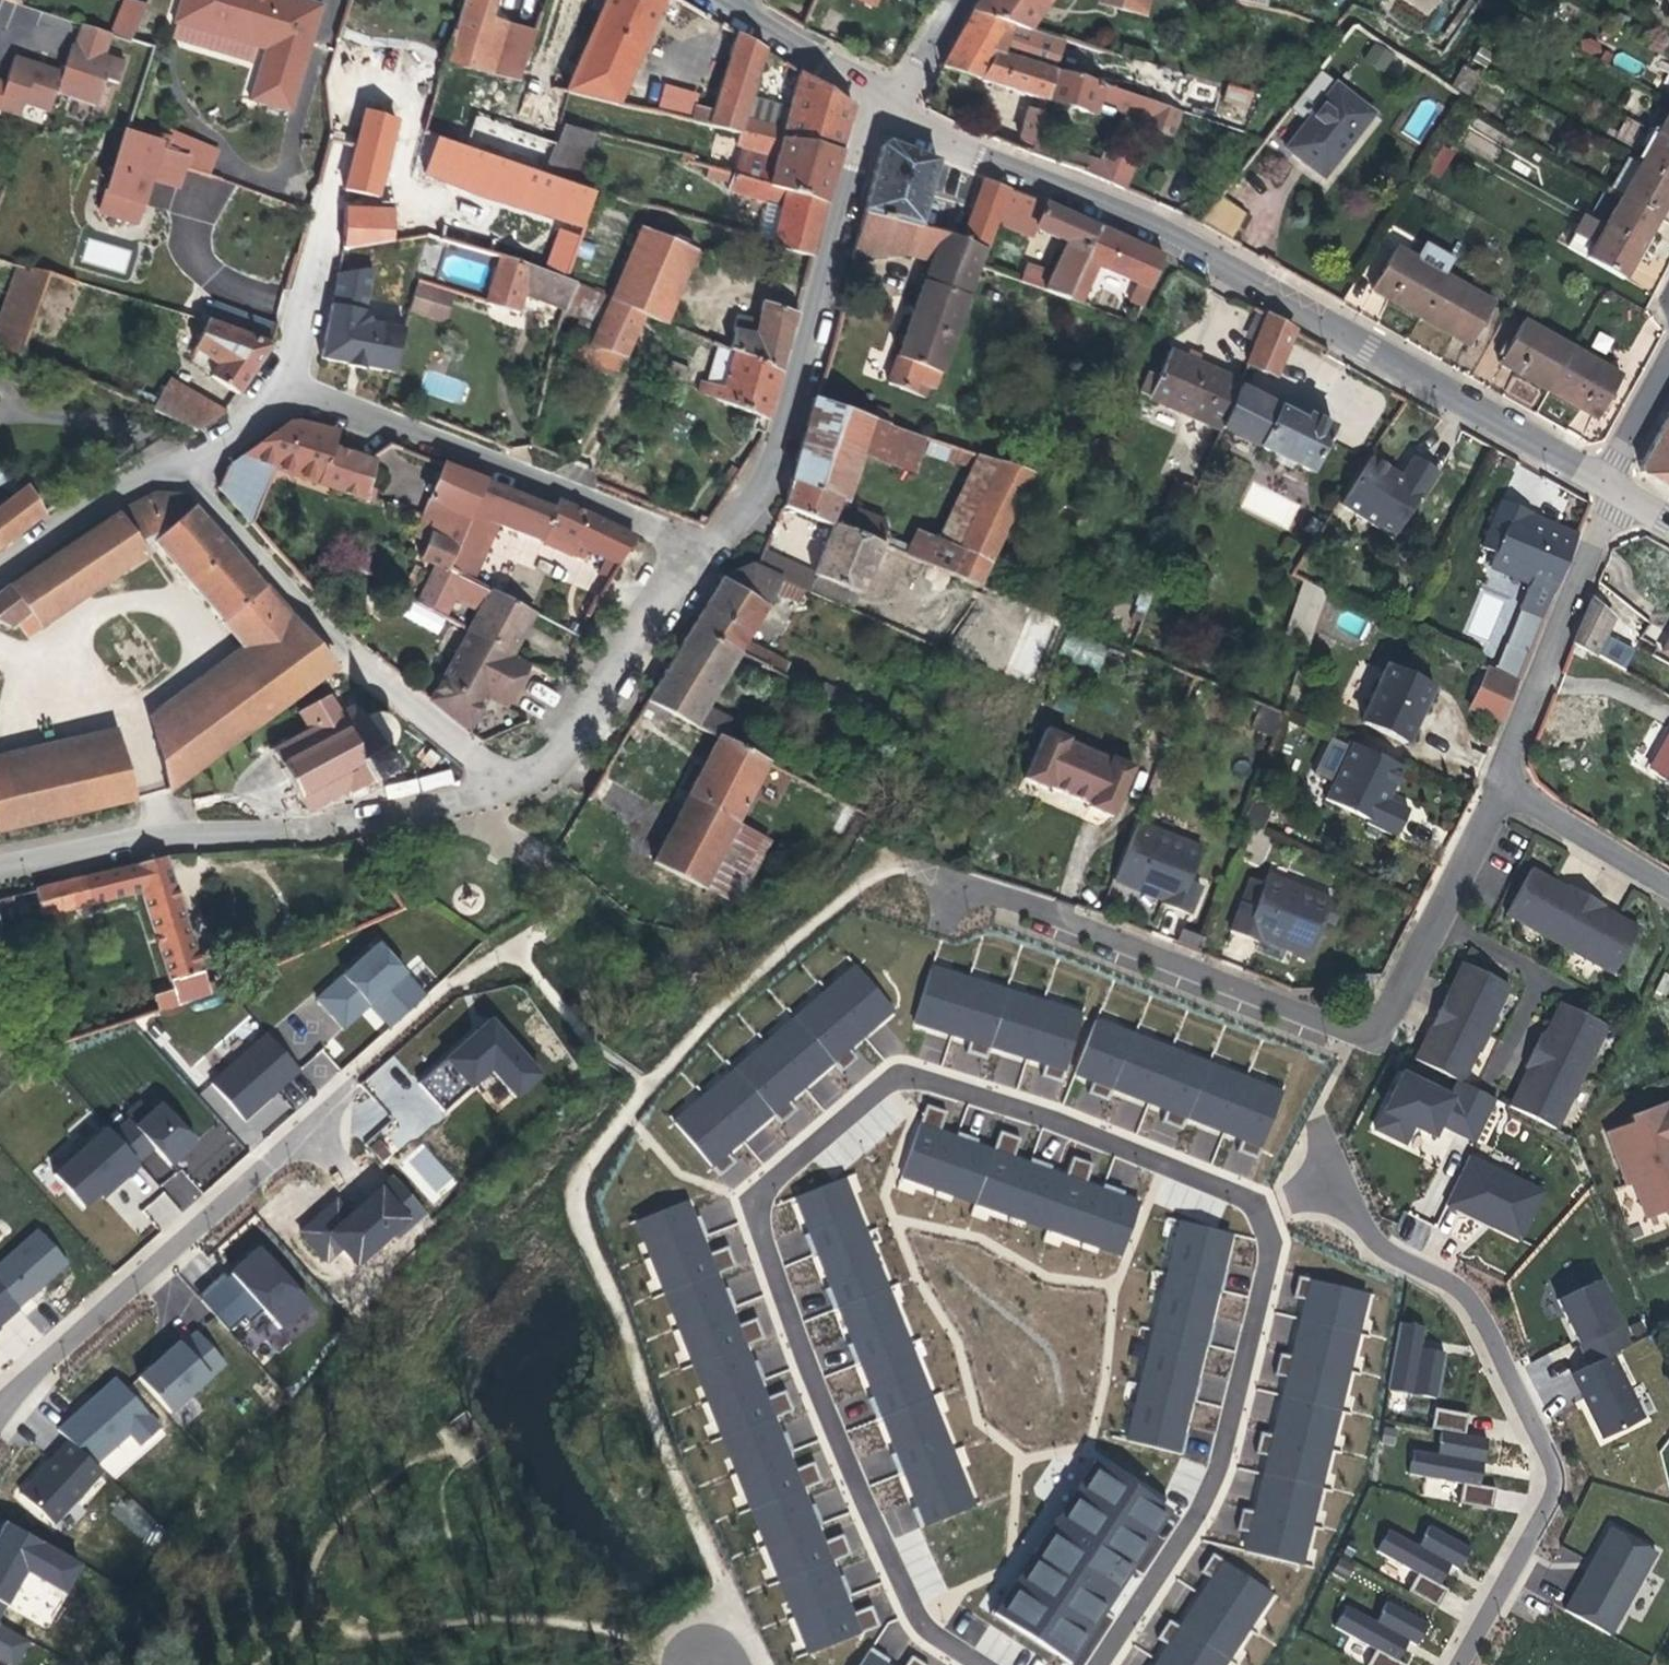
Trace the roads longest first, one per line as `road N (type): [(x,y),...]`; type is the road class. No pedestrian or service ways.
road 1 (residential): [(1106,1664),(1206,1495),(1265,1282),(1268,1238),(1260,1213),(1237,1193),(920,1069),(850,1104),(772,1177),(759,1204),(758,1235),(893,1566),(939,1642)]
road 2 (tertiary): [(881,100),(1219,260),(1612,487)]
road 3 (residential): [(950,877),(1353,1028),(1371,1025),(1387,1015),(1500,785)]
road 4 (residential): [(1461,1664),(1552,1505),(1551,1465),(1496,1337),(1466,1291),(1385,1250),(1336,1183),(1321,1134)]
road 5 (residential): [(443,999),(0,1392)]
road 6 (tertiary): [(512,788),(291,827),(155,833),(0,862)]
road 7 (tertiary): [(881,100),(858,154),(779,446),(753,503),(697,550)]
road 8 (residential): [(178,464),(346,657),(512,788)]
road 9 (residential): [(697,550),(286,386)]
road 10 (residential): [(1612,487),(1611,515),(1500,785)]
road 11 (tertiary): [(697,550),(581,730),(546,770),(512,788)]
road 12 (residential): [(338,152),(286,386)]
road 13 (residential): [(0,567),(118,489),(178,464)]
road 14 (residential): [(1500,785),(1668,882)]
road 15 (residential): [(732,6),(881,100)]
road 16 (residential): [(286,386),(178,464)]
road 17 (residential): [(1668,370),(1612,487)]
road 18 (residential): [(881,100),(920,64),(958,0)]

